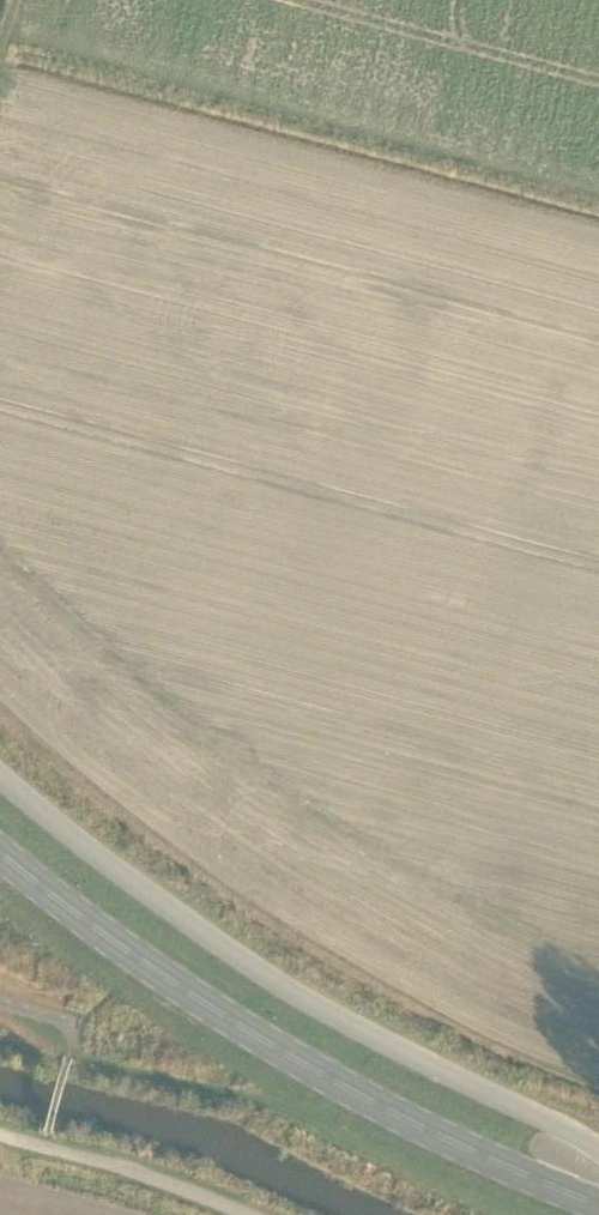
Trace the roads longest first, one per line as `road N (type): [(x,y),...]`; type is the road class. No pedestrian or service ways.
road 1 (unclassified): [(0,778),(107,866),(299,994),(598,1151)]
road 2 (primary): [(598,1206),(417,1127),(274,1047),(155,972),(0,854)]
road 3 (unclassified): [(0,1134),(247,1214)]

